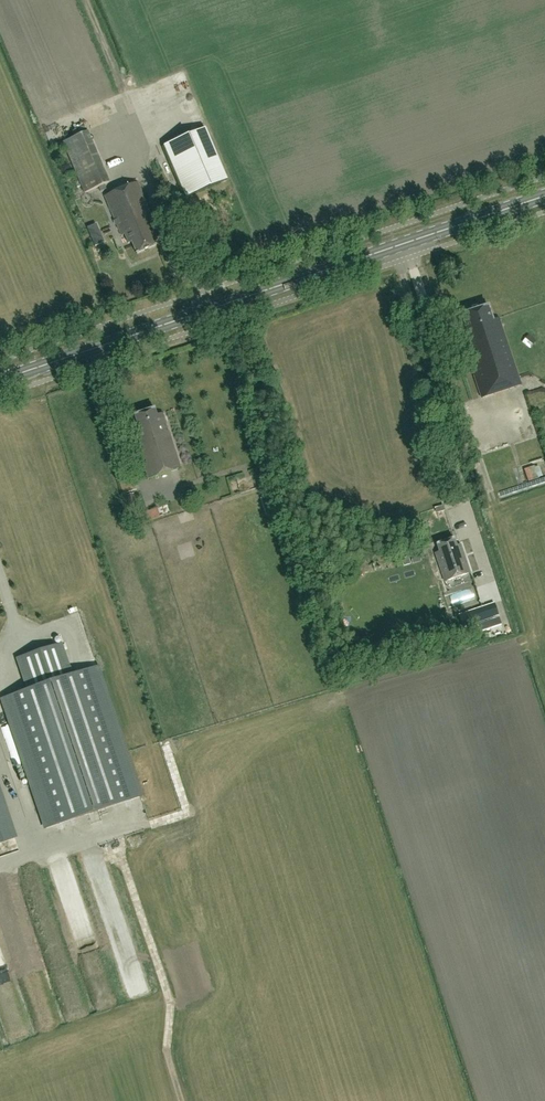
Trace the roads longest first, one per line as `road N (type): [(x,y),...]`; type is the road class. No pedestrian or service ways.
road 1 (primary): [(0,380),(544,196)]

